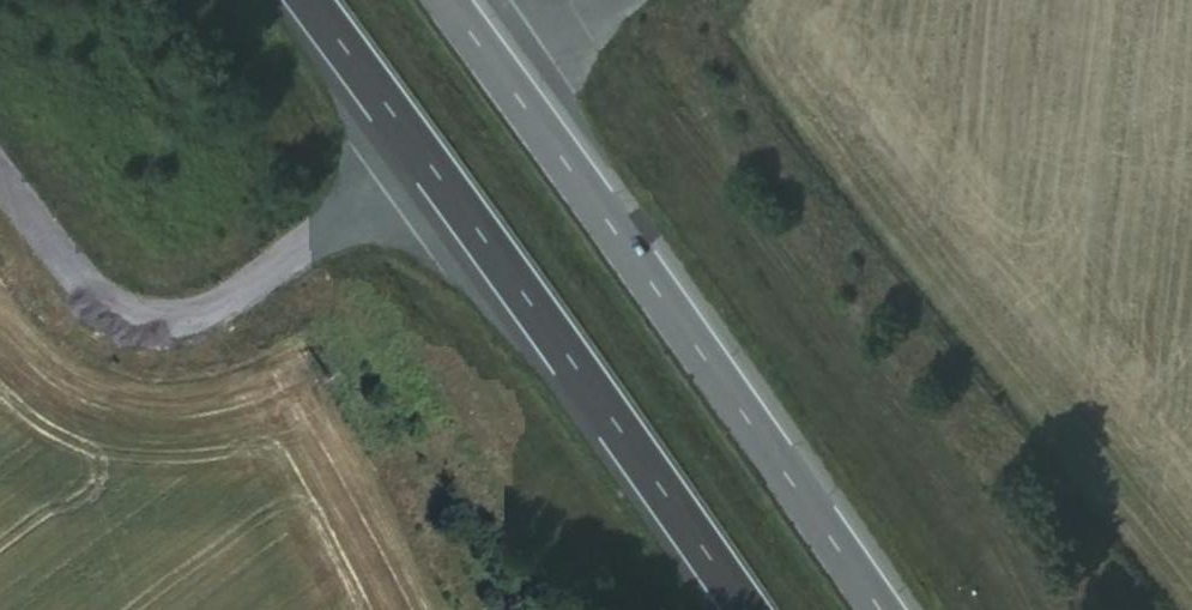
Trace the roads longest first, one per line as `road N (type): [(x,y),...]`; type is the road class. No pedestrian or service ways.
road 1 (motorway): [(308,0),(747,609)]
road 2 (motorway): [(875,609),(444,0)]

